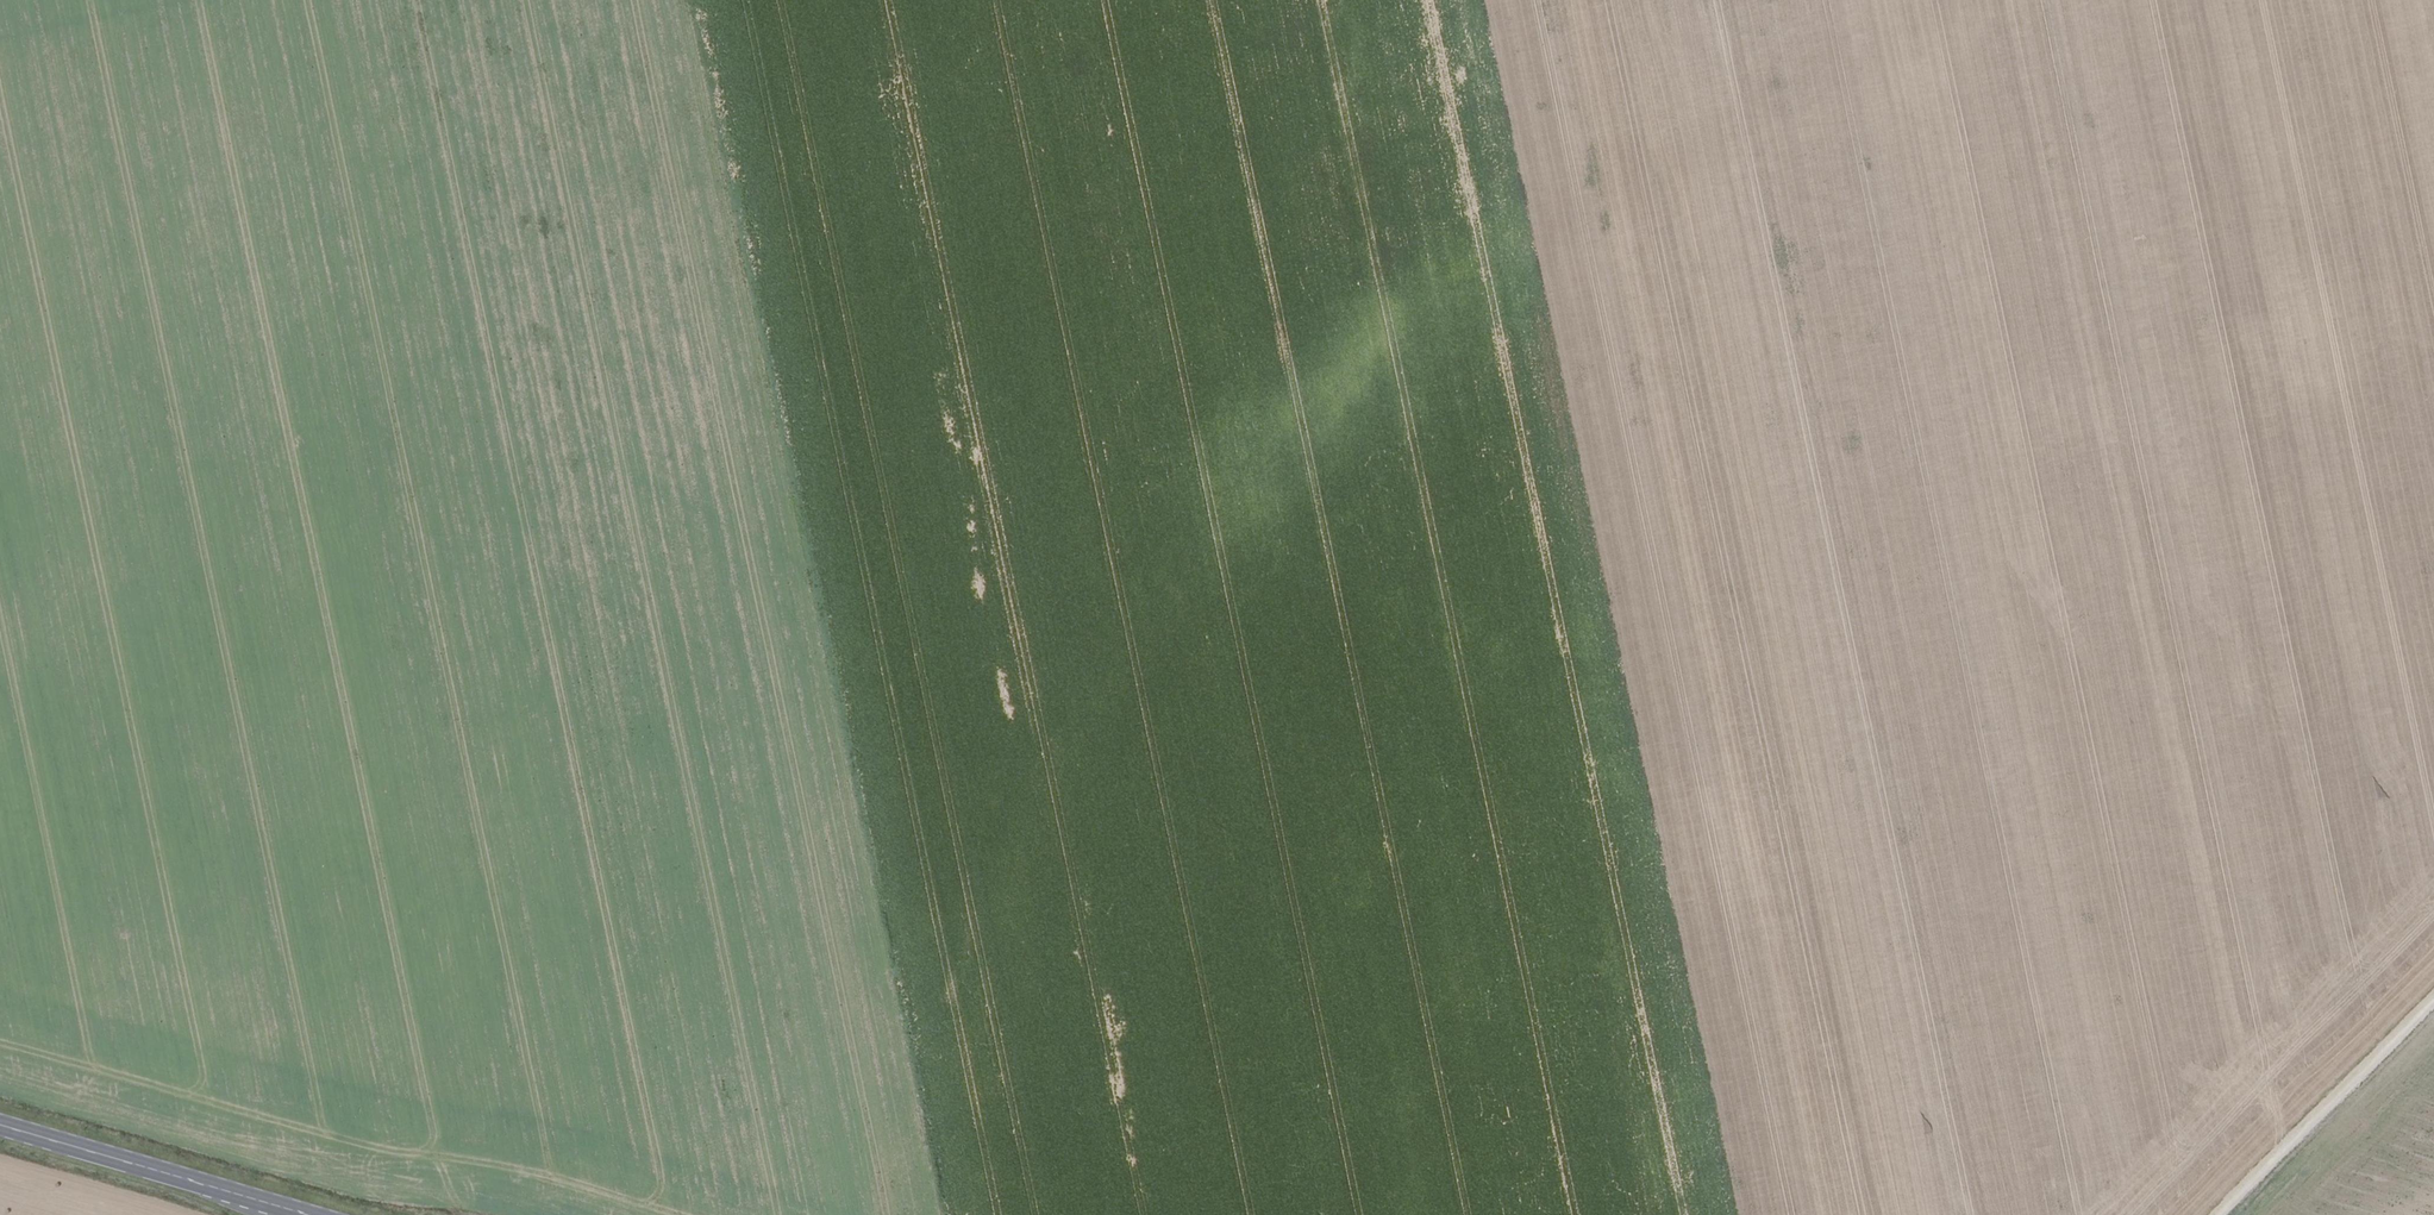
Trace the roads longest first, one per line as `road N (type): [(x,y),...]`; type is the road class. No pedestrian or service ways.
road 1 (primary): [(309,1214),(0,1125)]
road 2 (track): [(2223,1214),(2433,994)]

